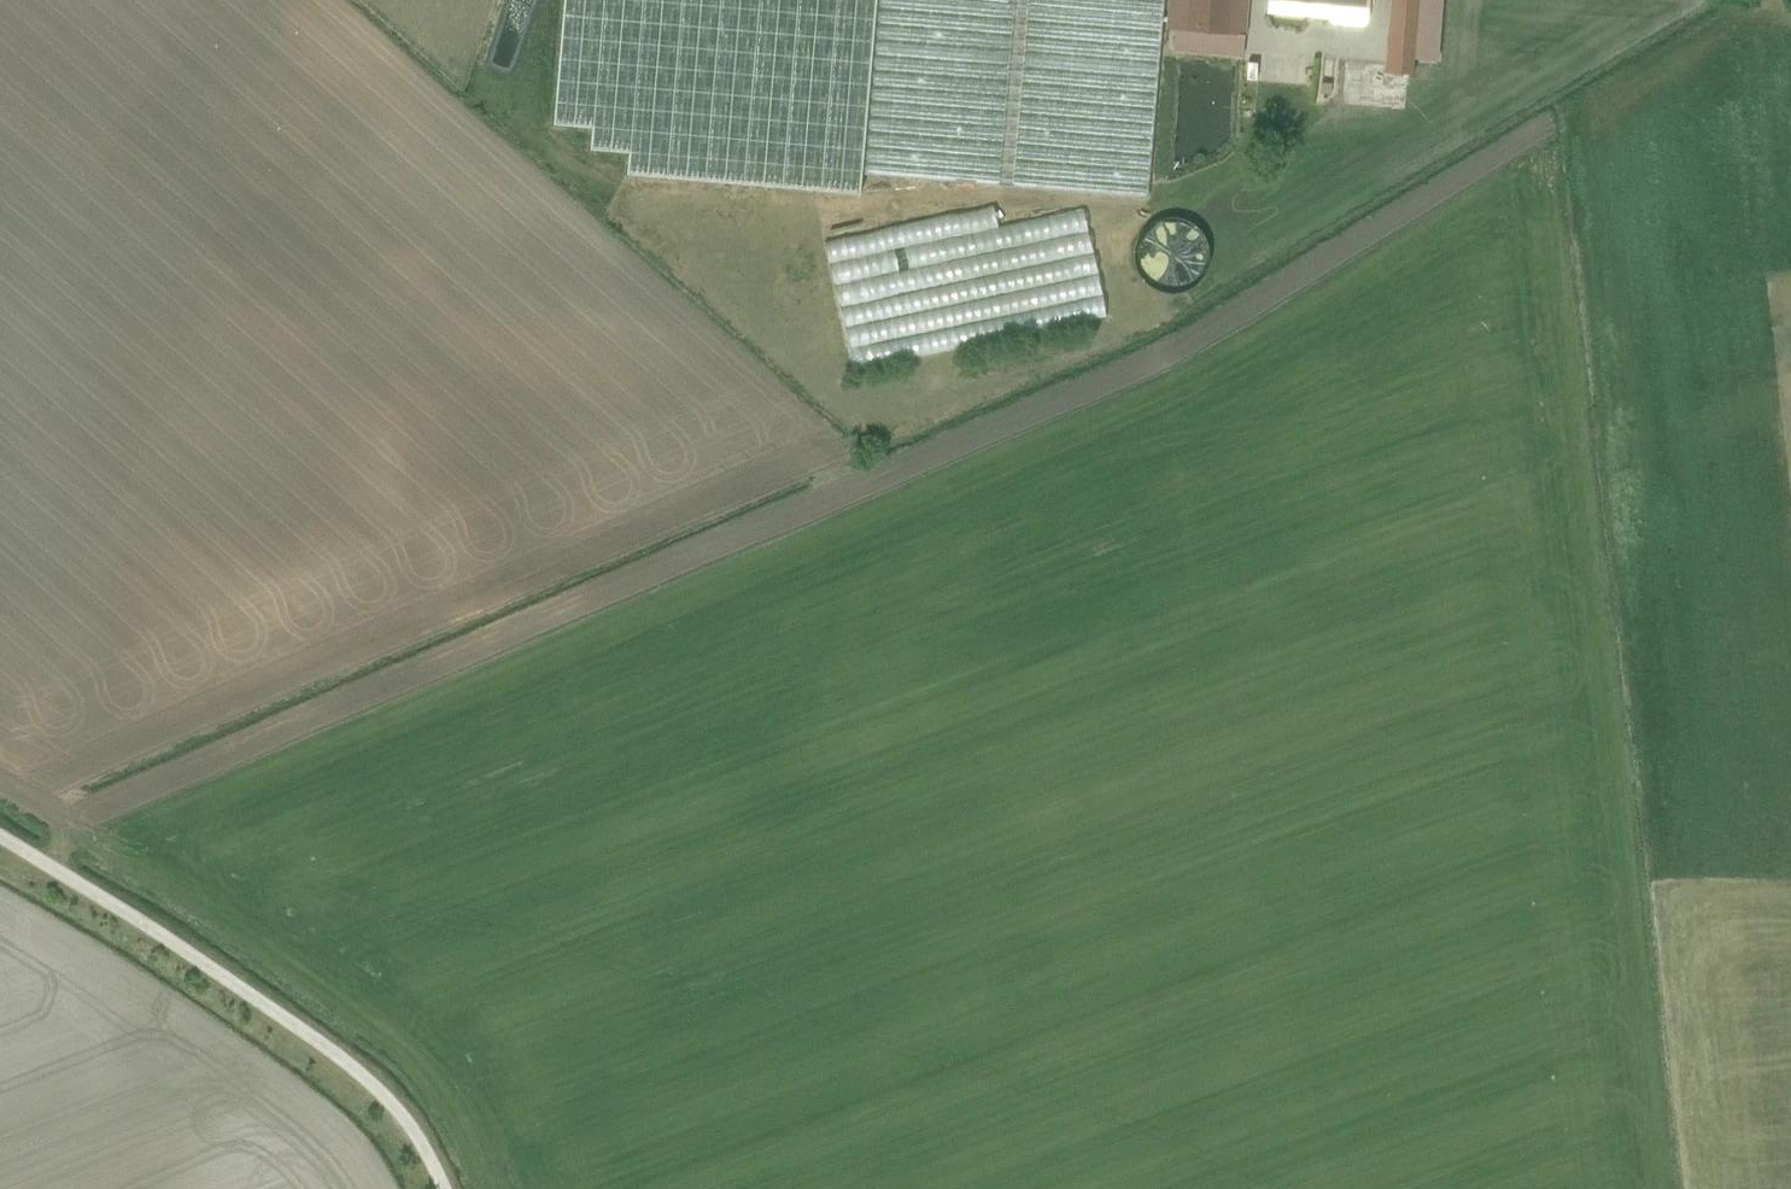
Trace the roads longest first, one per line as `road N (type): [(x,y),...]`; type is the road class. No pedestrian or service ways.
road 1 (track): [(0,836),(377,1076),(446,1188)]

